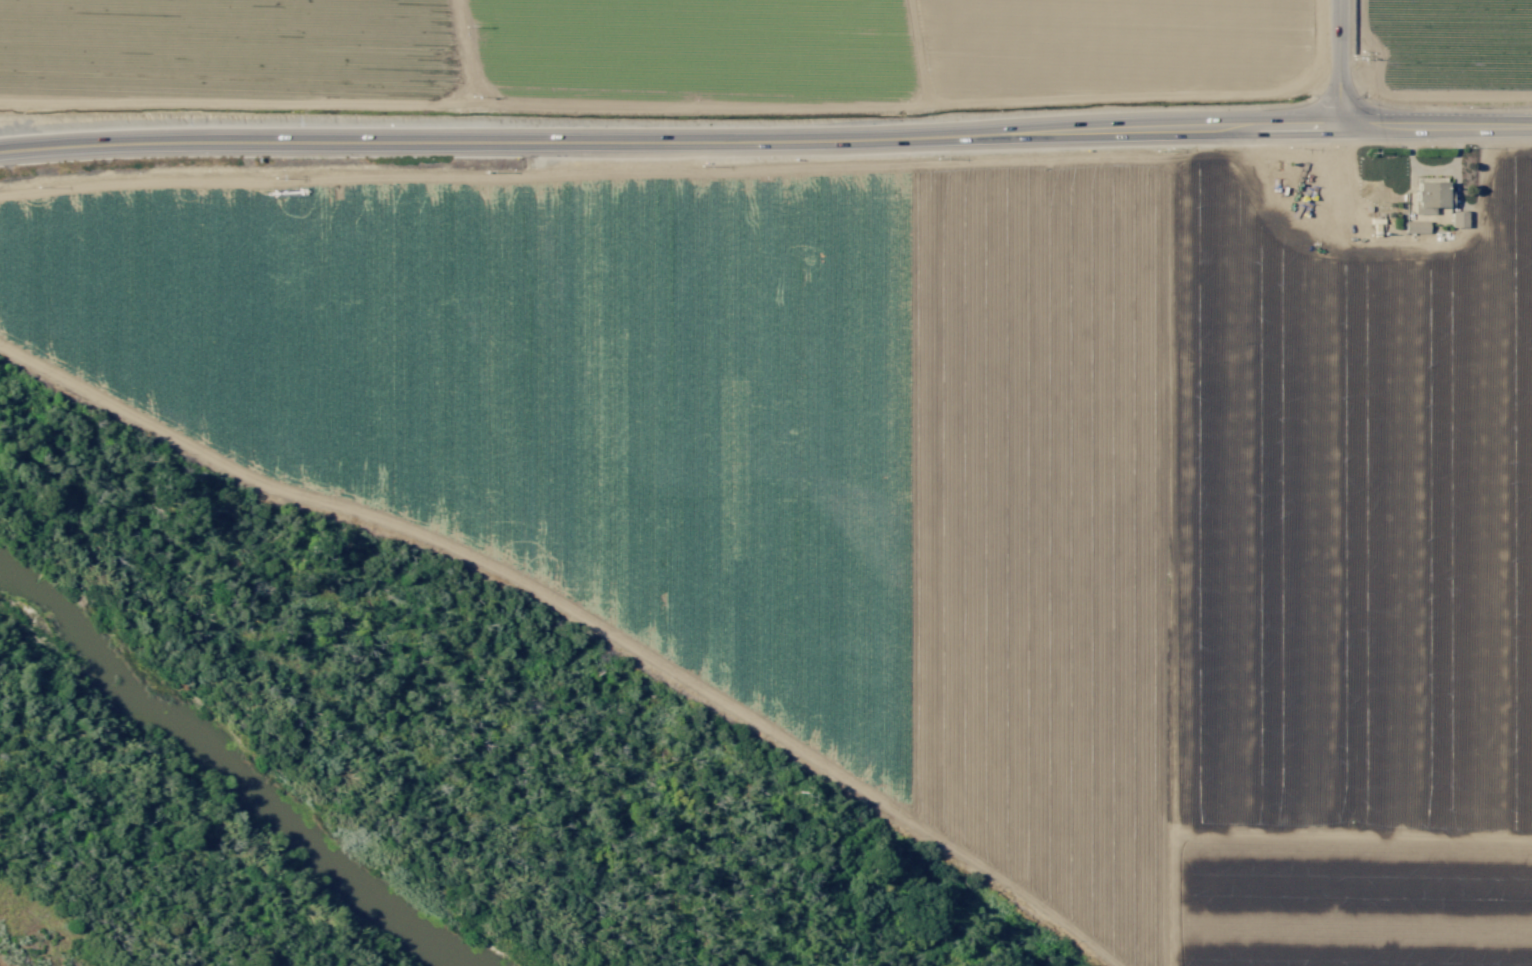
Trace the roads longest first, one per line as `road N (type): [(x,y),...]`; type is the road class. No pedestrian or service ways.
road 1 (secondary): [(0,151),(113,137),(1531,127)]
road 2 (tertiary): [(1341,0),(1340,127)]

